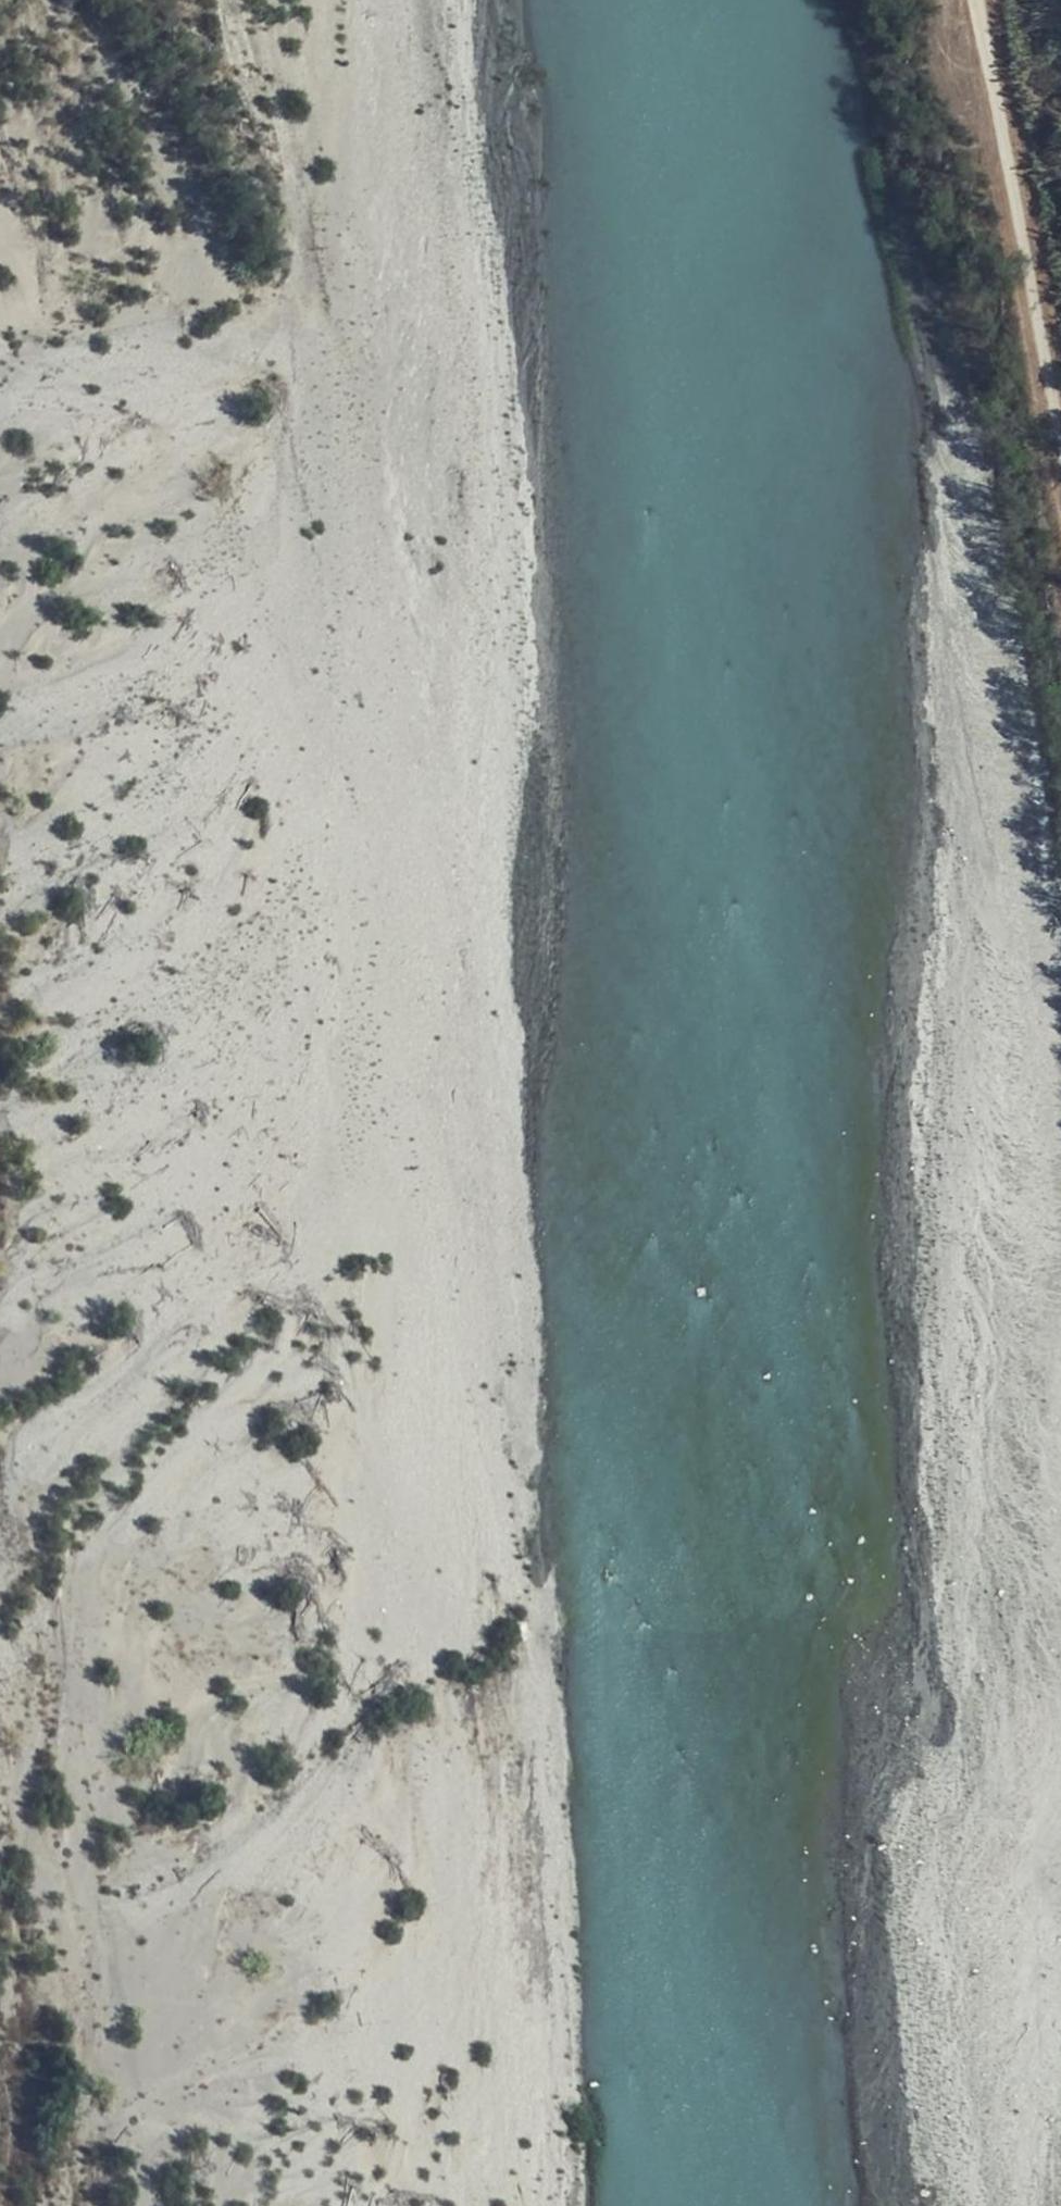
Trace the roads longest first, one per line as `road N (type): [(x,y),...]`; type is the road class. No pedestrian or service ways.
road 1 (track): [(1060,441),(982,0)]

